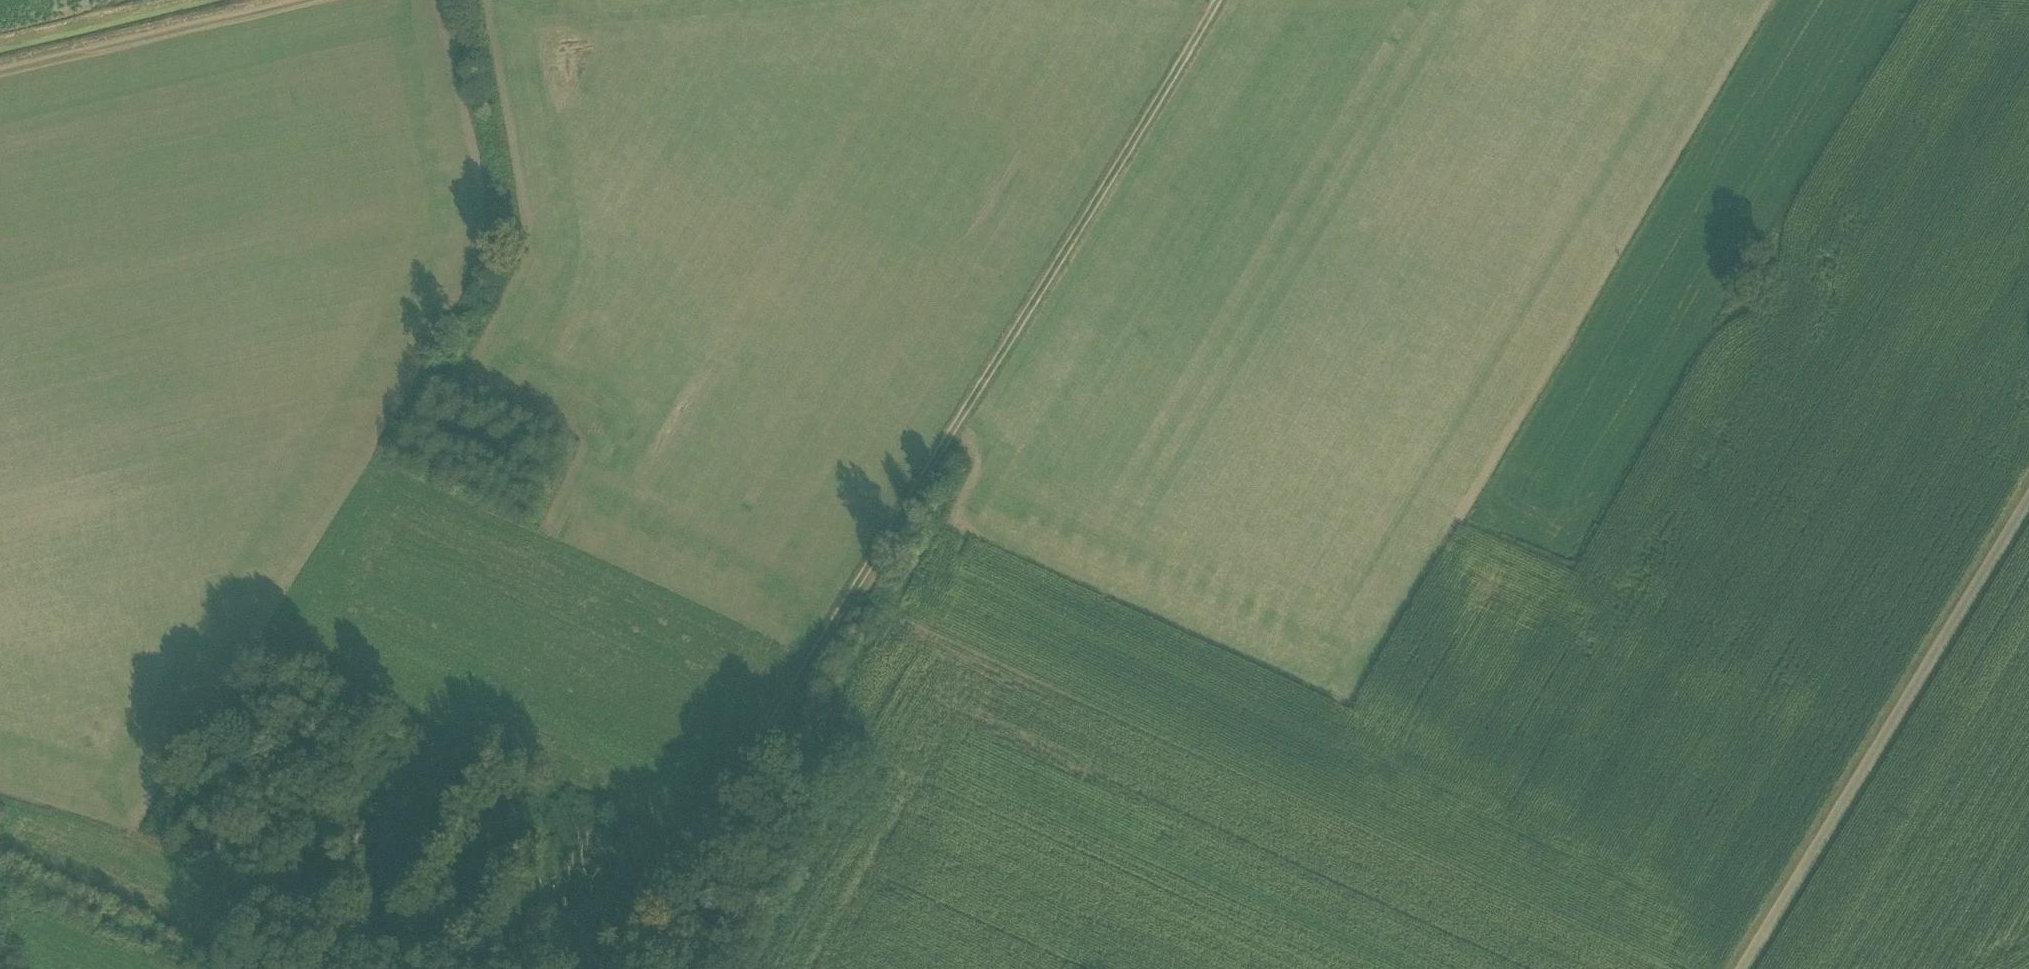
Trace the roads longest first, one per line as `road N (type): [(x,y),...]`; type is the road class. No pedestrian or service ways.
road 1 (track): [(624,968),(746,759),(1113,193),(1216,0)]
road 2 (unclassified): [(1745,968),(2028,506)]
road 3 (track): [(421,968),(83,816),(0,804)]

